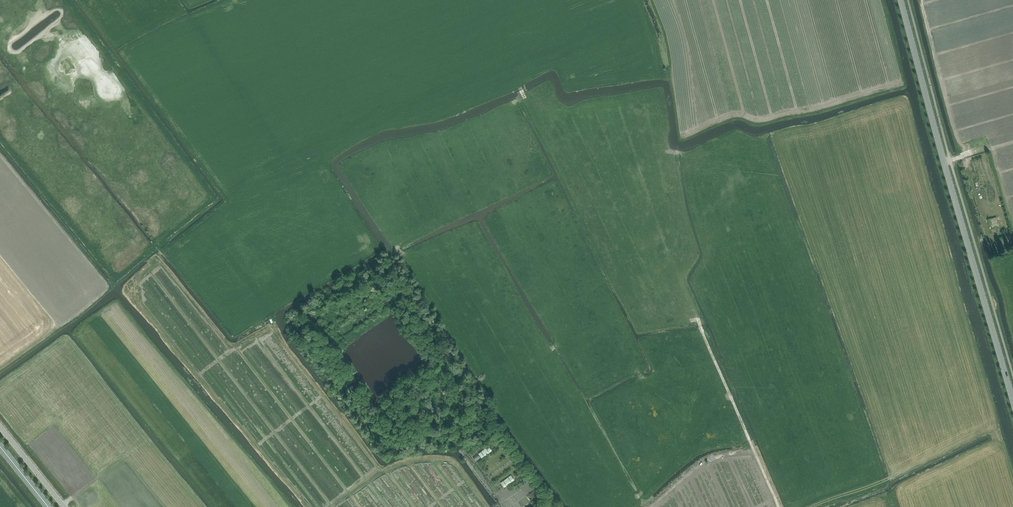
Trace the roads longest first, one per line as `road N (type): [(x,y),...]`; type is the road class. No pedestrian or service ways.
road 1 (tertiary): [(1012,400),(900,0)]
road 2 (track): [(690,320),(703,331),(779,506)]

